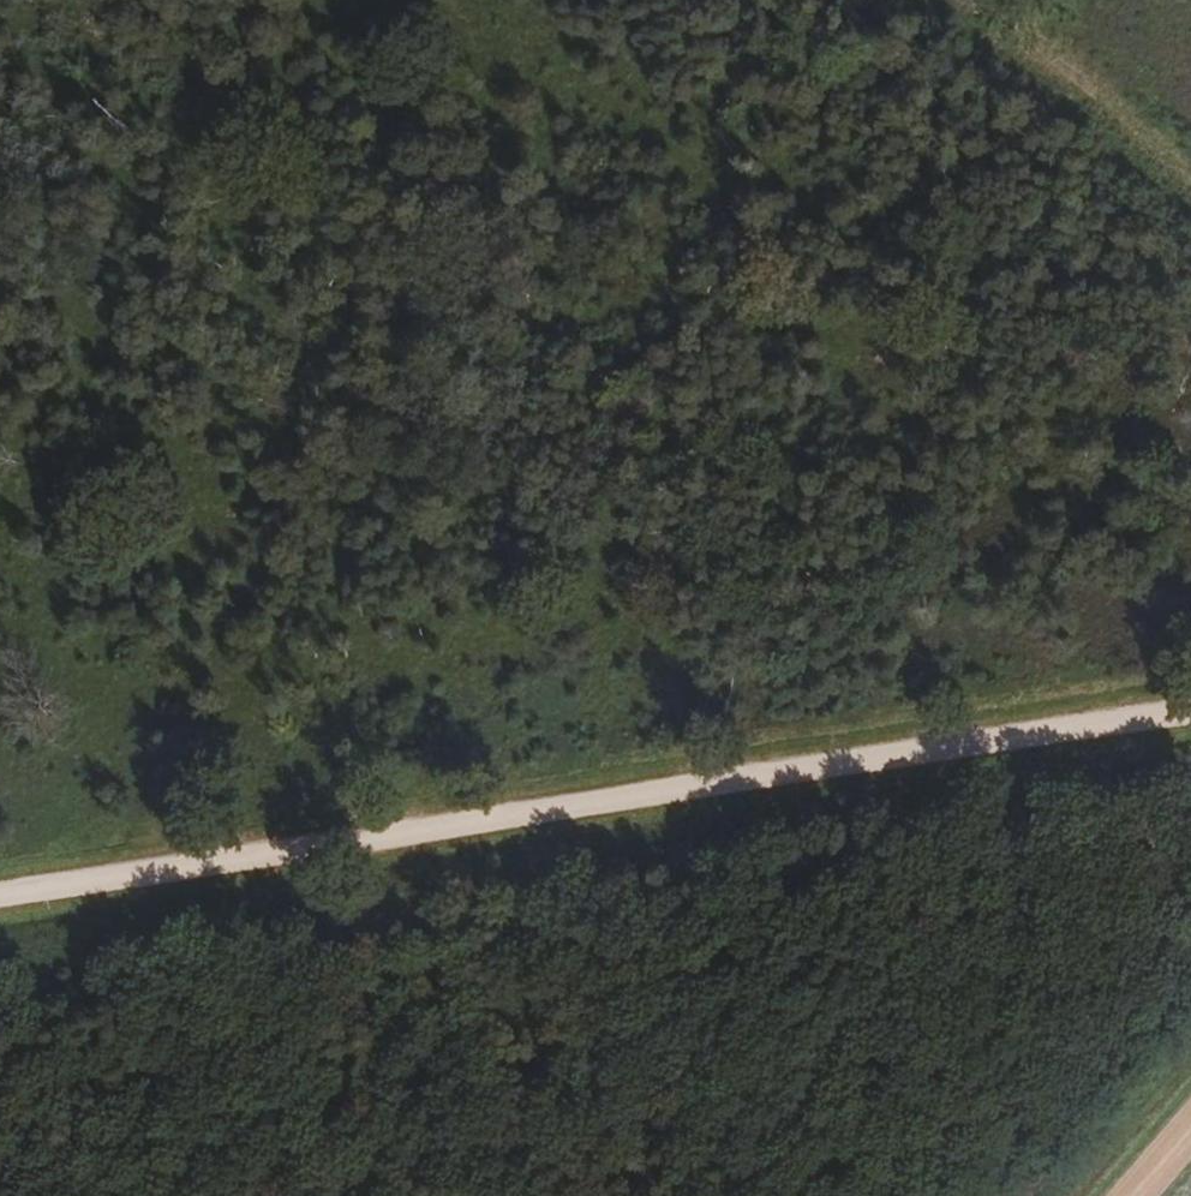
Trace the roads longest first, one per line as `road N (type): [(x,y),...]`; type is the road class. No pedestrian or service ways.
road 1 (track): [(0,898),(1190,713)]
road 2 (track): [(1190,179),(979,0)]

